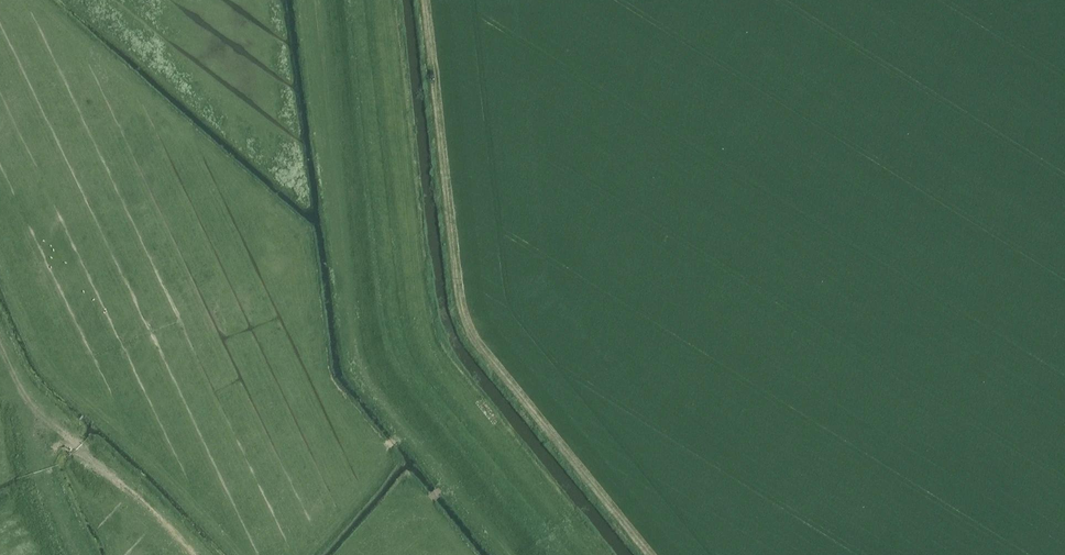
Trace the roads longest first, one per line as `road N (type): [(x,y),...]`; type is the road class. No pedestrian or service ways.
road 1 (track): [(319,0),(358,361),(513,554)]

